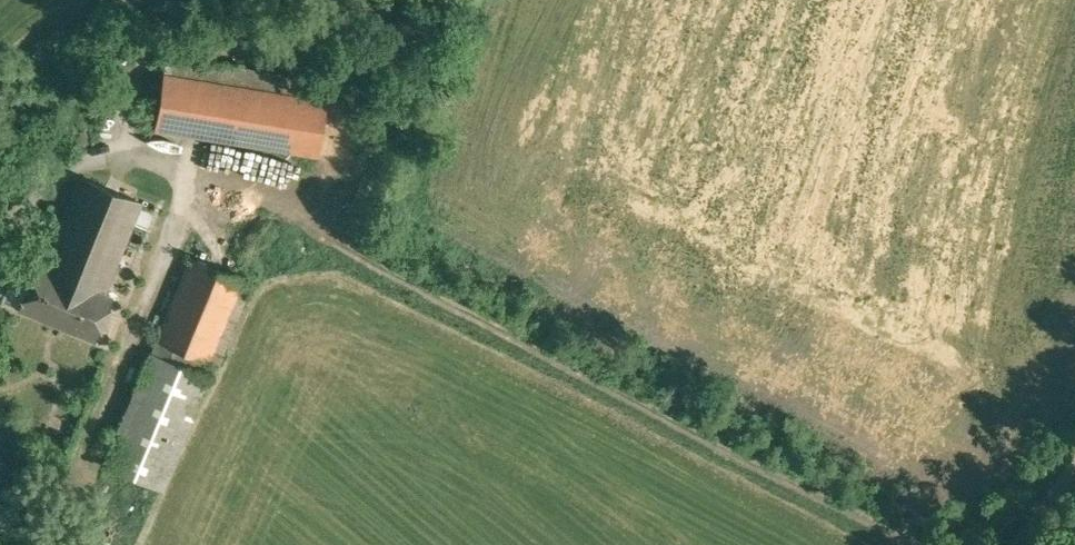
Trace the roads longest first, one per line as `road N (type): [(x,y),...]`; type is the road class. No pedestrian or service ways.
road 1 (unclassified): [(226,185),(907,544)]

